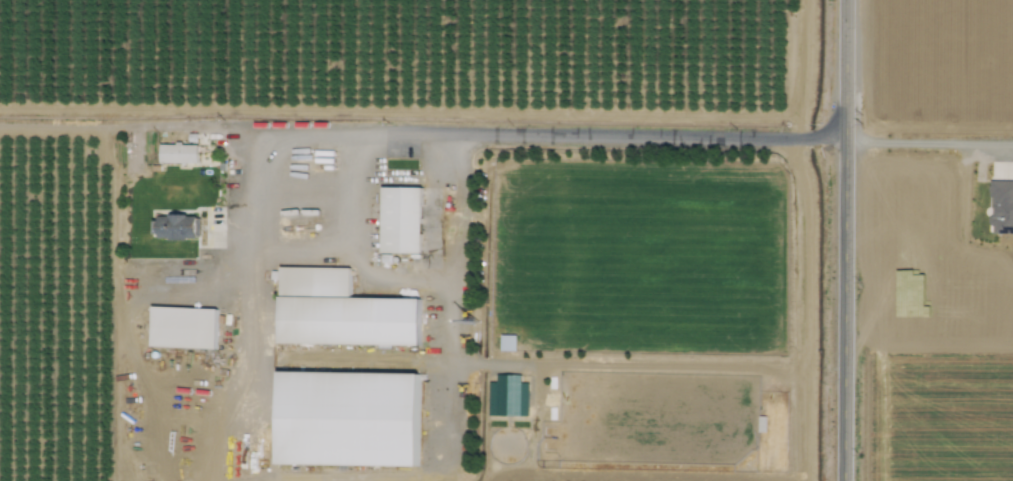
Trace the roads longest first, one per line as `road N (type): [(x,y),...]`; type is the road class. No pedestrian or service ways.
road 1 (primary): [(846,0),(844,480)]
road 2 (track): [(845,139),(1012,145)]

